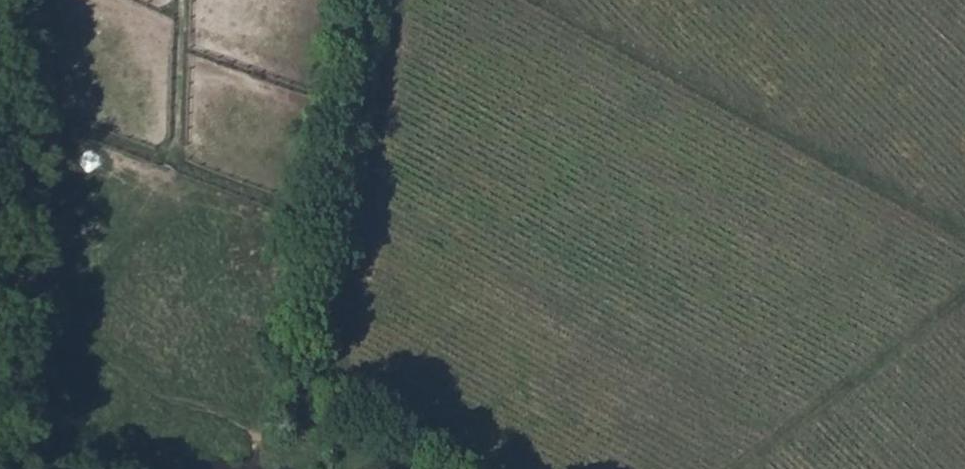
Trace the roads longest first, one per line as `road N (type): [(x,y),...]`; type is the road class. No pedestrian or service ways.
road 1 (track): [(295,468),(374,0)]
road 2 (track): [(964,299),(739,468)]
road 3 (track): [(485,468),(312,369)]

